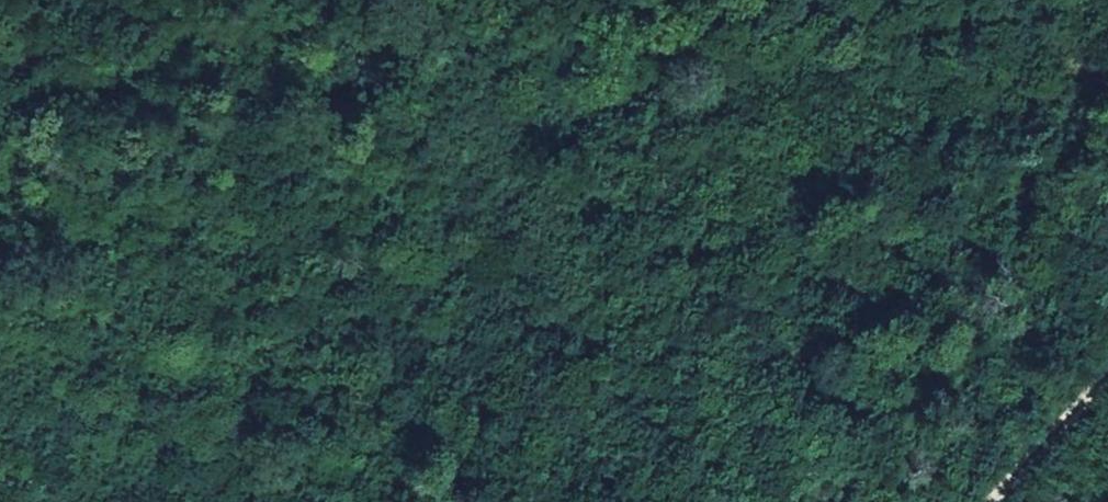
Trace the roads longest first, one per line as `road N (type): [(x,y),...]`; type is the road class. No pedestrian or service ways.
road 1 (track): [(912,0),(659,81),(556,141),(453,267),(219,501)]
road 2 (track): [(1003,501),(1107,389)]

